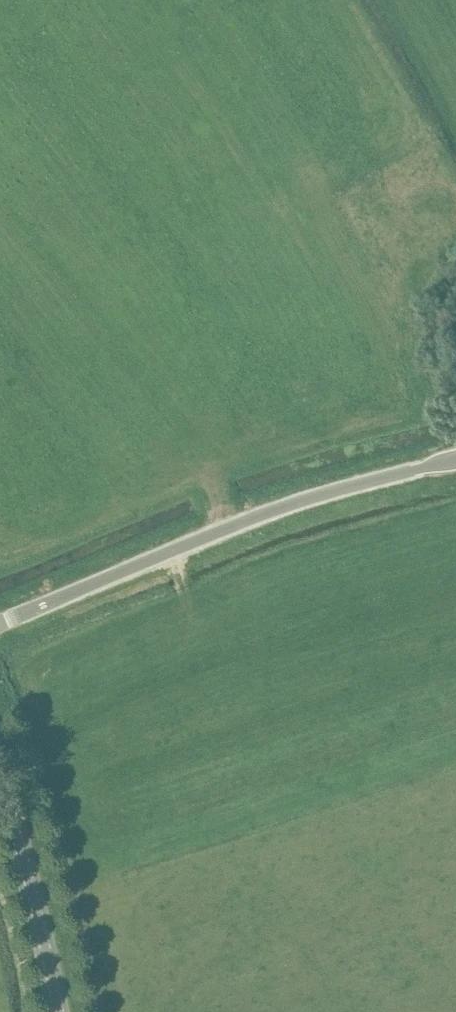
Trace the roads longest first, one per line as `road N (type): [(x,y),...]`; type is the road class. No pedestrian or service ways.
road 1 (unclassified): [(0,627),(281,507),(455,461)]
road 2 (tertiary): [(63,1011),(0,788)]

